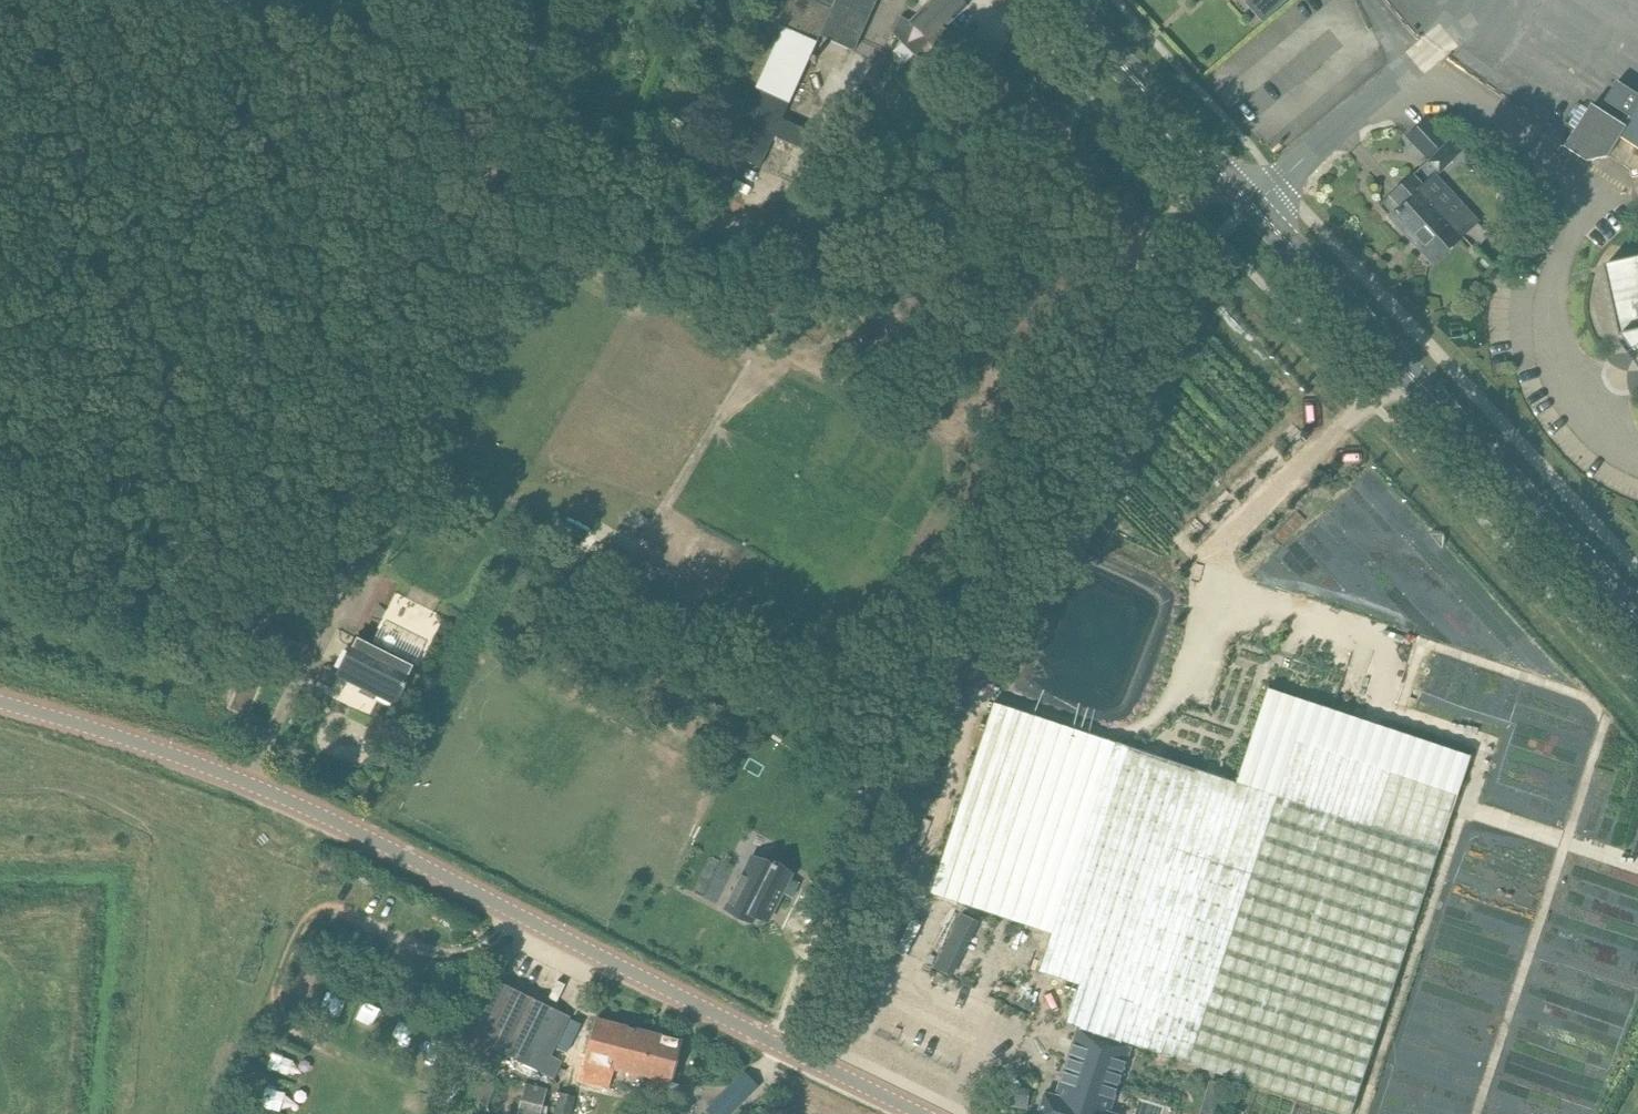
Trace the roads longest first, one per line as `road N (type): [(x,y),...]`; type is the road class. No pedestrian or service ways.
road 1 (unclassified): [(924,1113),(299,803),(142,742),(0,702)]
road 2 (primary): [(1637,619),(1257,200)]
road 3 (primary): [(1257,200),(1070,0)]

